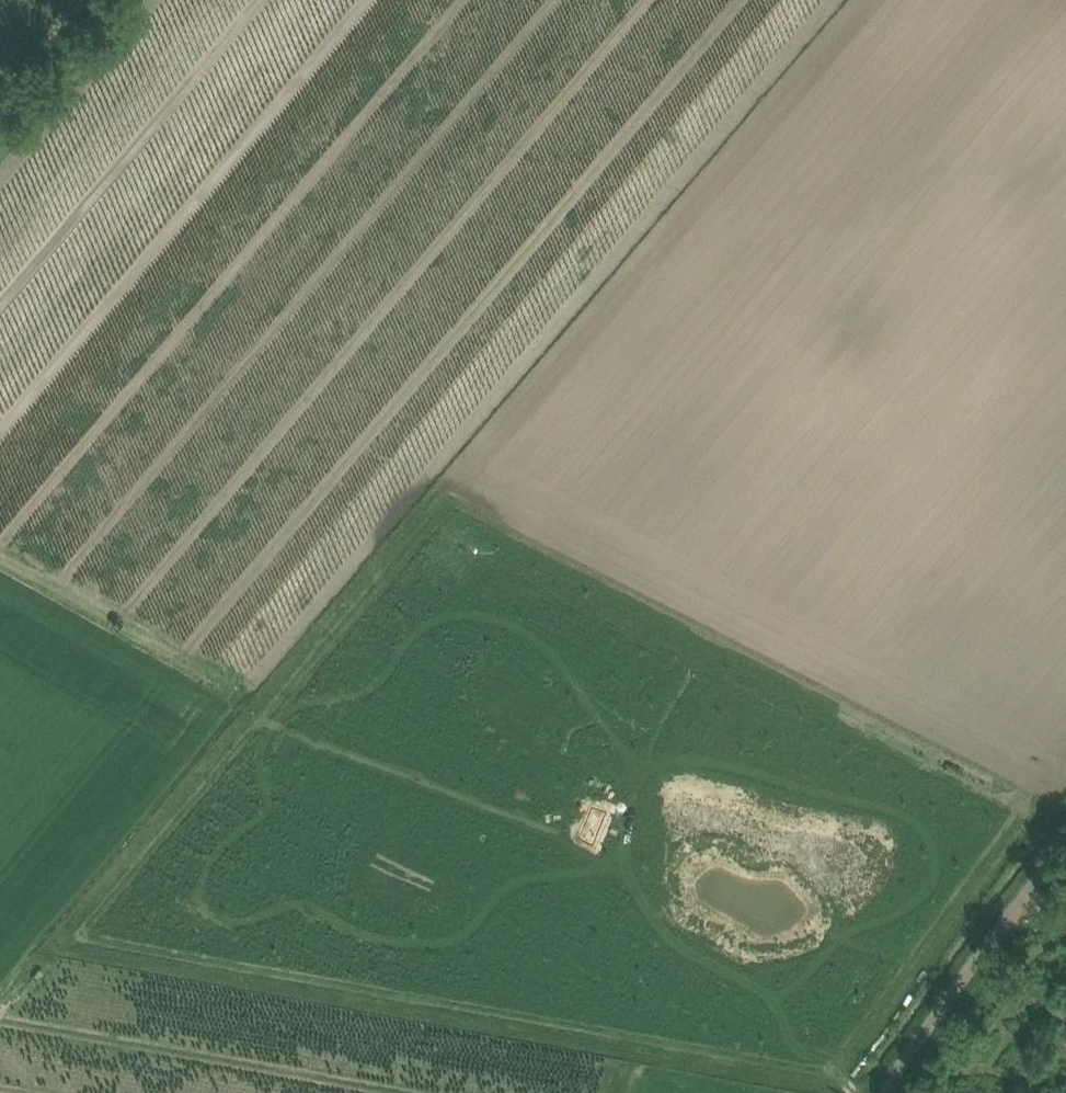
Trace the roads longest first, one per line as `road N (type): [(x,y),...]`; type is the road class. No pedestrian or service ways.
road 1 (track): [(1065,858),(889,1092)]
road 2 (track): [(0,132),(105,0)]

